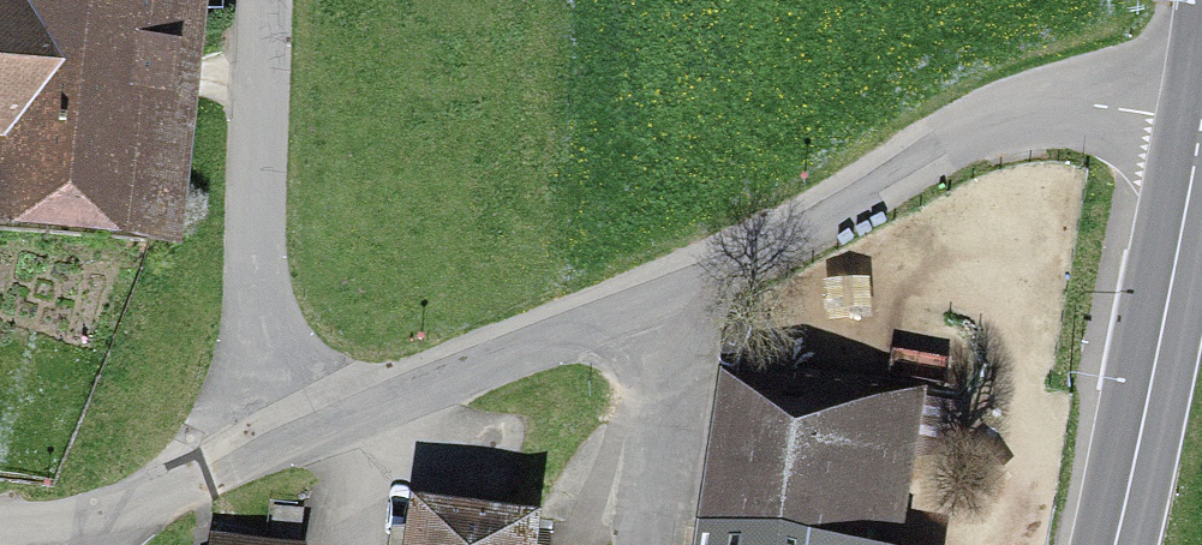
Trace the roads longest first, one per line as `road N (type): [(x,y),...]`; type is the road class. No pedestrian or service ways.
road 1 (unclassified): [(257,454),(645,309),(984,125),(1077,106),(1201,121)]
road 2 (unclassified): [(257,454),(251,216),(264,0)]
road 3 (secondary): [(1201,125),(1114,544)]
road 4 (unclassified): [(0,521),(102,510),(257,454)]

